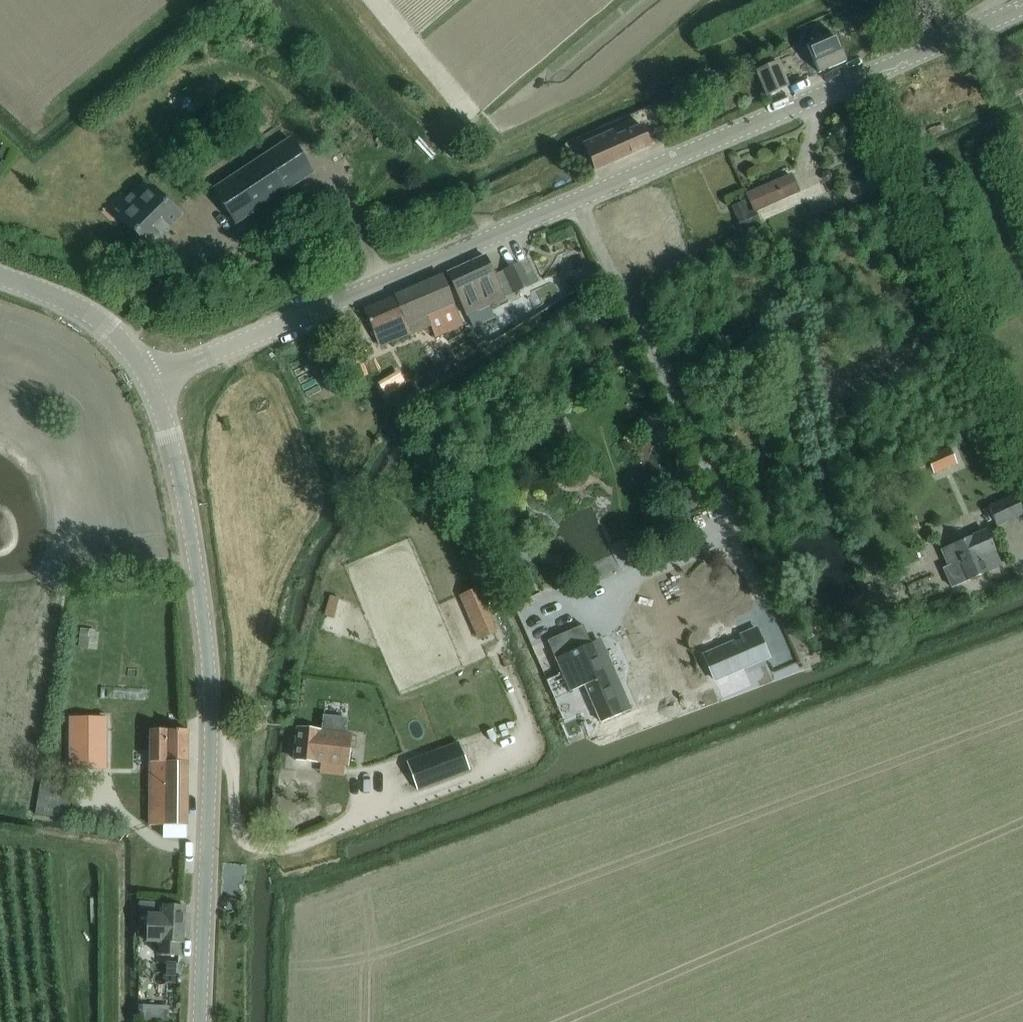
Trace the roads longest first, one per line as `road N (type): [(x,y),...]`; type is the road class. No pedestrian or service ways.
road 1 (tertiary): [(147,375),(960,34)]
road 2 (tertiary): [(201,1021),(208,749),(201,584),(171,436),(147,375)]
road 3 (tertiary): [(147,375),(120,337),(80,308),(0,281)]

